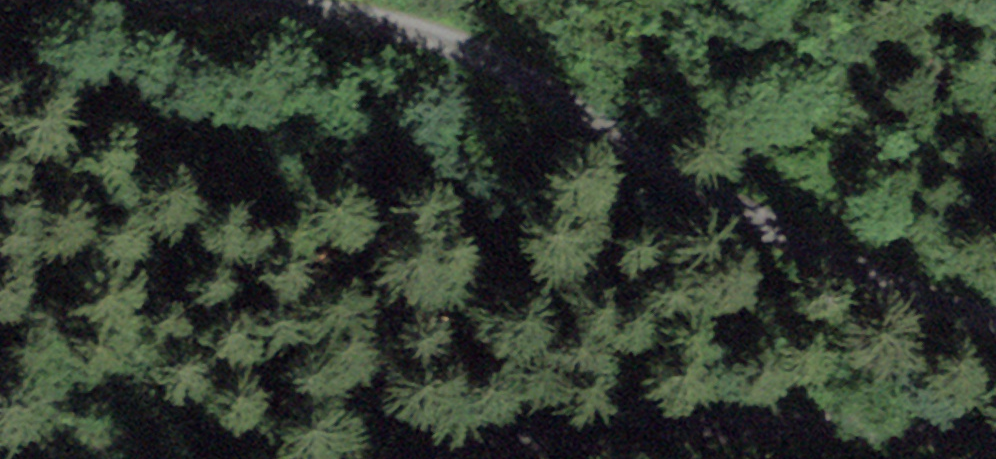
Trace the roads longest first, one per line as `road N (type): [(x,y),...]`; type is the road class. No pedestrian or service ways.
road 1 (track): [(995,332),(857,297),(669,191),(520,82),(416,36),(291,11),(0,0)]
road 2 (track): [(388,458),(886,434),(995,453)]

